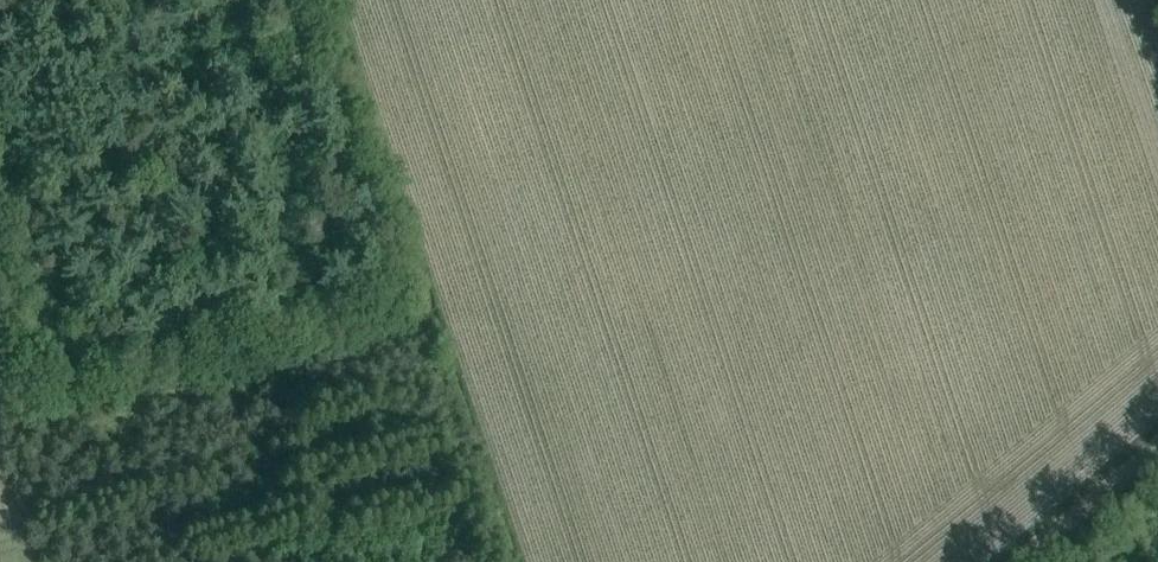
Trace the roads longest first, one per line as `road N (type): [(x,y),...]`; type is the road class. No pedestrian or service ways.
road 1 (track): [(1008,561),(1157,440)]

